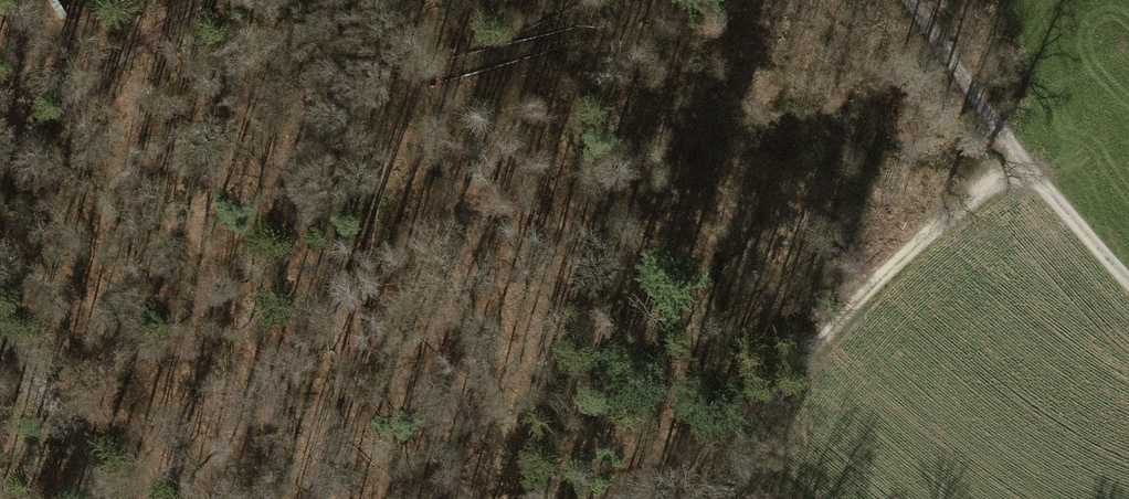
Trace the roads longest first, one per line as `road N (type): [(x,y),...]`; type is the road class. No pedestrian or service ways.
road 1 (track): [(1019,160),(844,309),(768,404),(750,458),(753,498)]
road 2 (track): [(0,158),(74,93),(211,0)]
road 3 (track): [(102,498),(29,352),(0,315)]
road 4 (track): [(910,0),(1019,160)]
road 5 (track): [(1019,160),(1128,283)]

